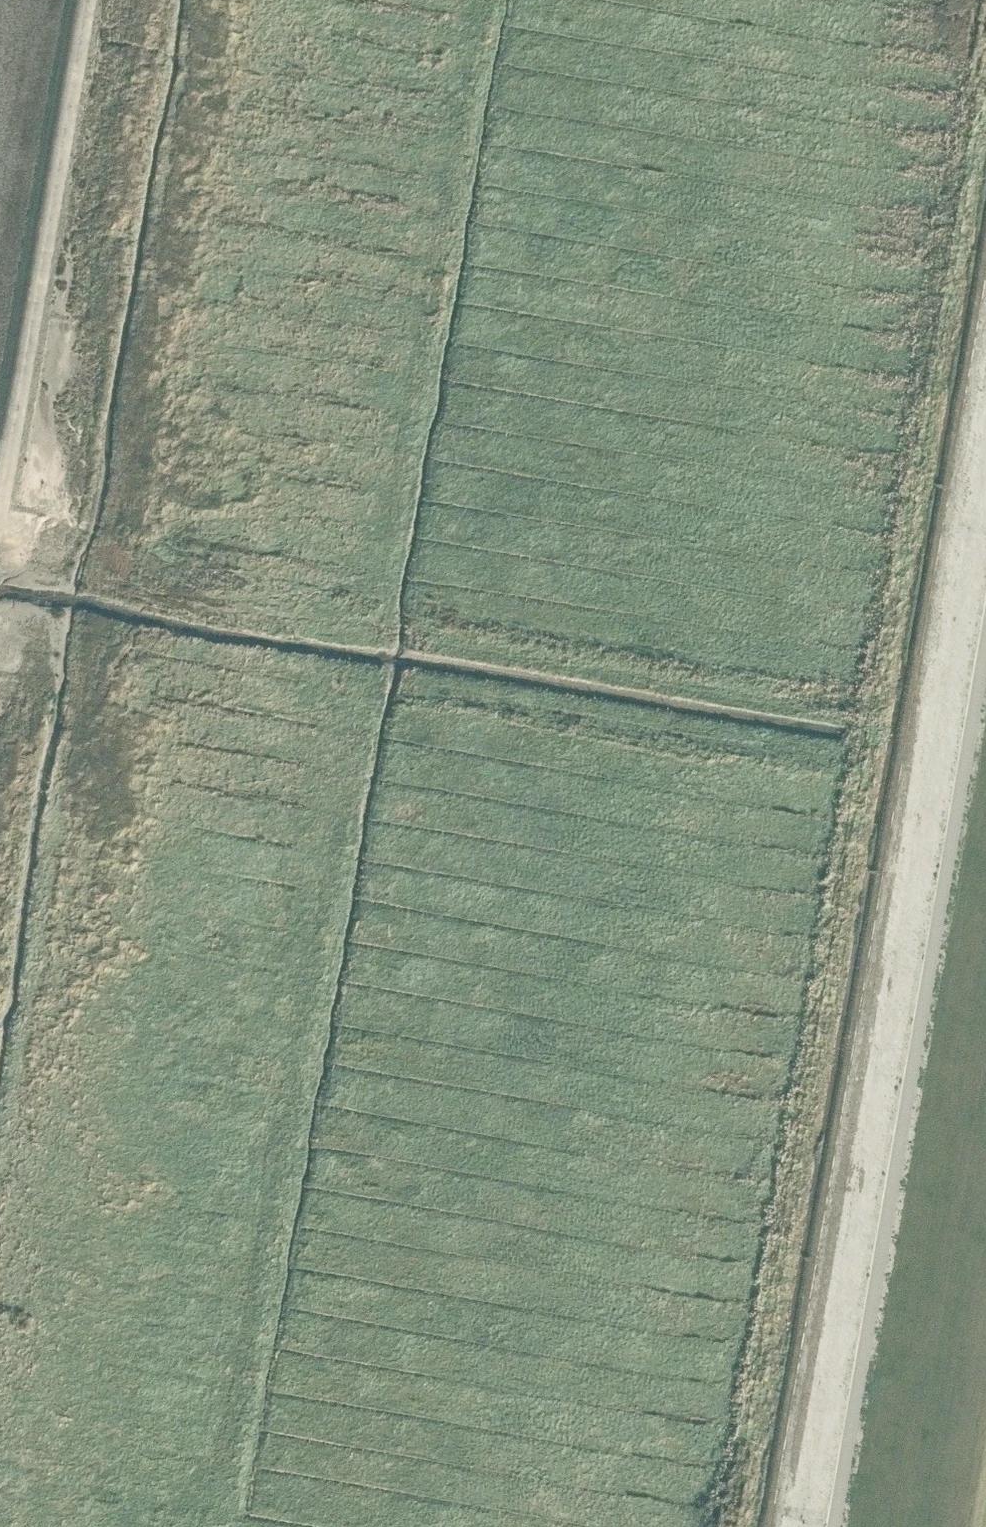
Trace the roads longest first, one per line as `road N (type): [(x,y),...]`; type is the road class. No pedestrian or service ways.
road 1 (track): [(985,753),(853,1526)]

